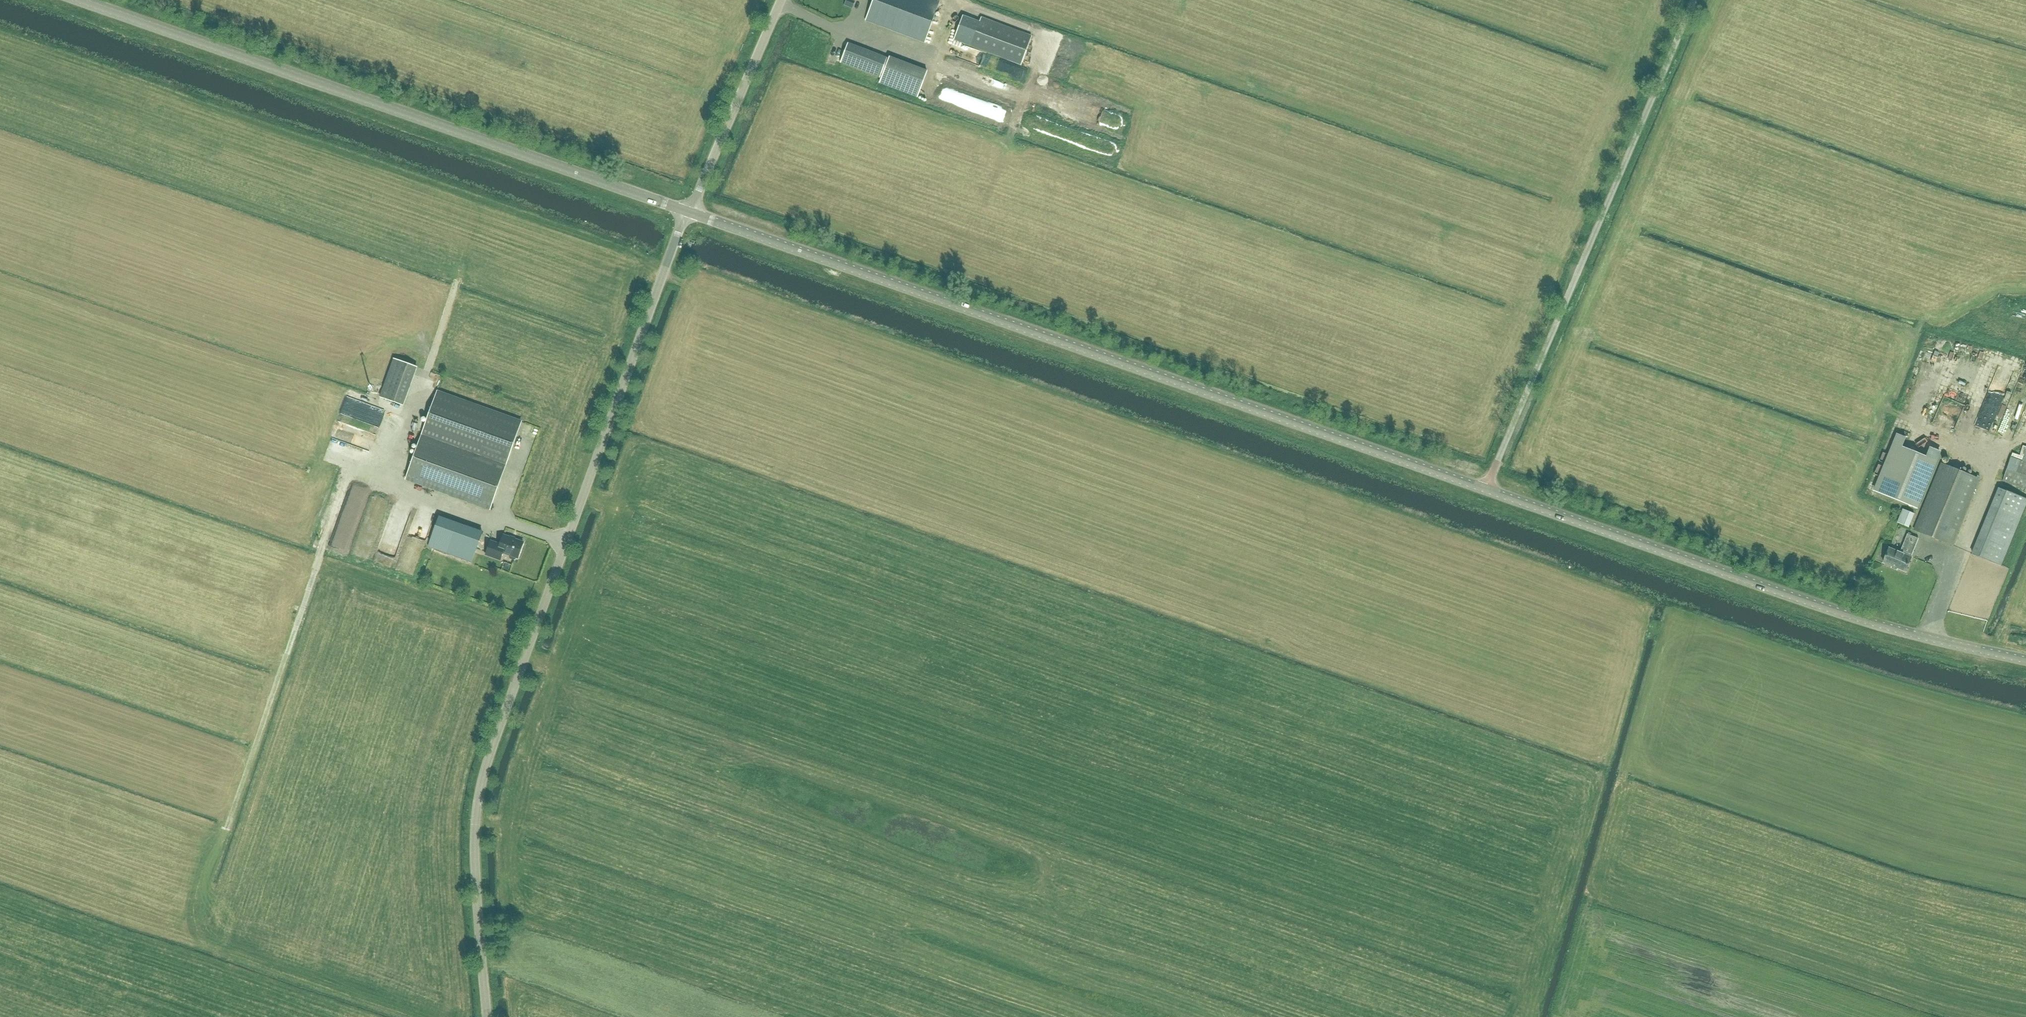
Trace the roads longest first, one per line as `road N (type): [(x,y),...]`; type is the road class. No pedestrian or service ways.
road 1 (tertiary): [(1485,489),(688,212)]
road 2 (unclassified): [(486,1016),(478,815),(492,751),(688,212)]
road 3 (tertiary): [(688,212),(77,0)]
road 4 (tertiary): [(2025,660),(1885,629),(1485,489)]
road 5 (unclassified): [(1485,489),(1696,0)]
road 6 (unclassified): [(688,212),(780,0)]

